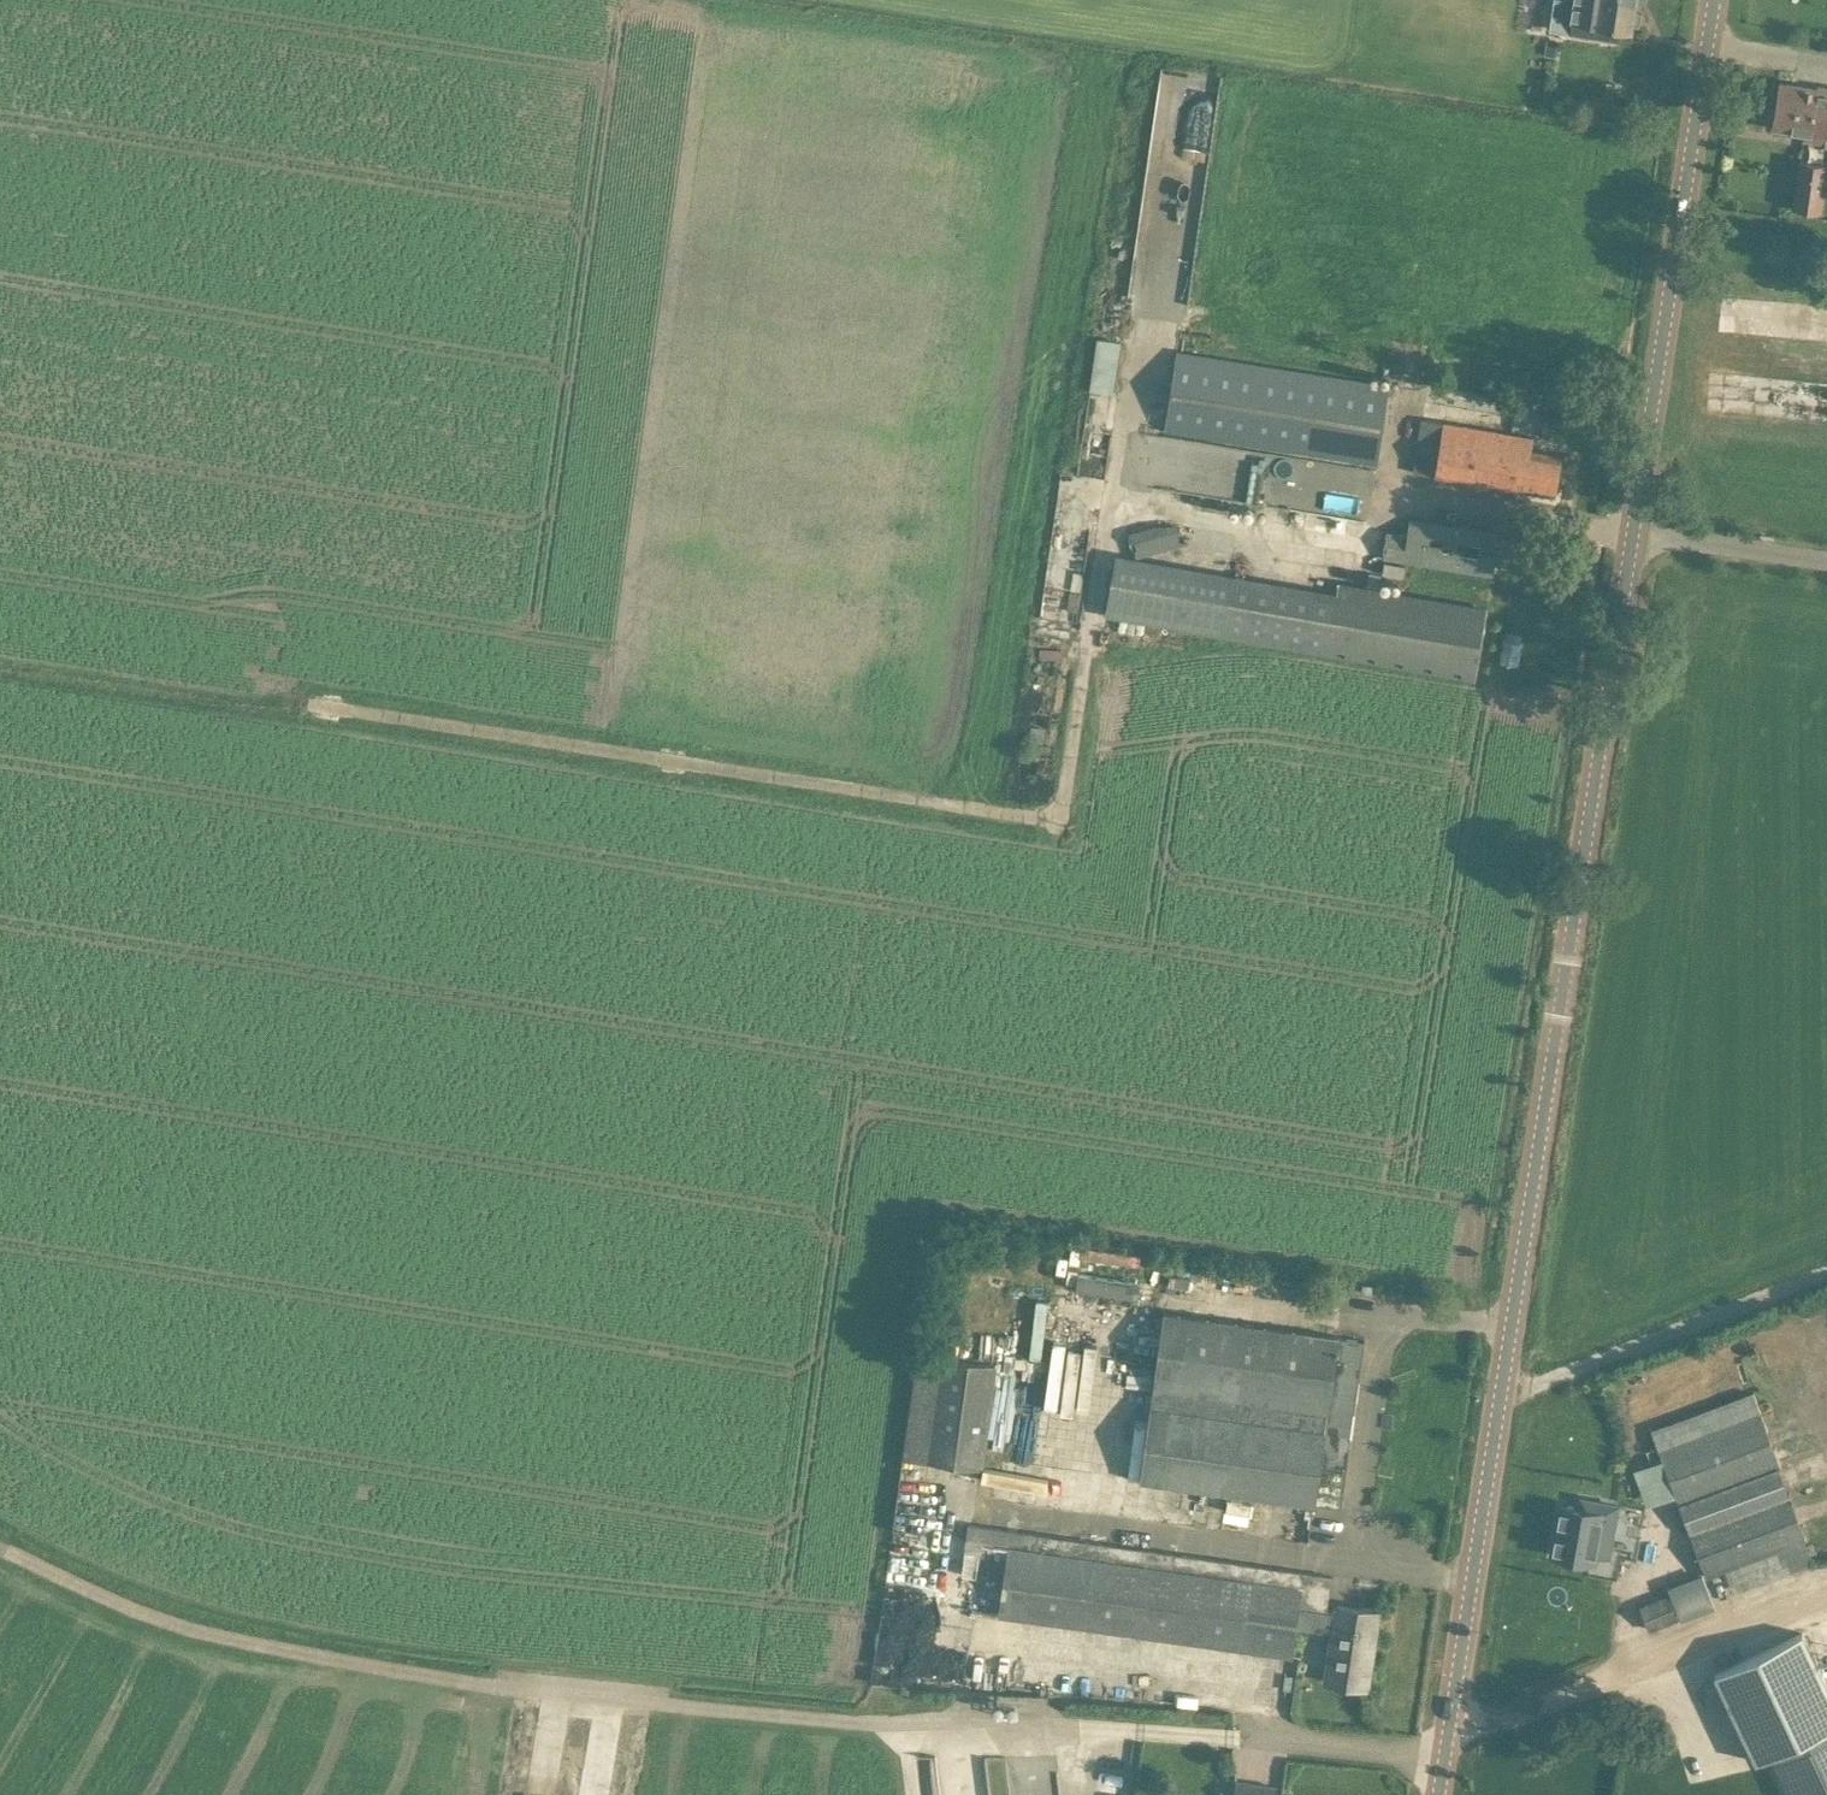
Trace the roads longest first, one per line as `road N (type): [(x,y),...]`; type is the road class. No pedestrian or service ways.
road 1 (tertiary): [(1440,1794),(1713,0)]
road 2 (track): [(1446,1753),(893,1722),(462,1680),(169,1622),(4,1548)]
road 3 (track): [(320,700),(1049,821),(1069,803),(1125,456)]
road 4 (track): [(1826,1601),(1512,1720),(1451,1725)]

